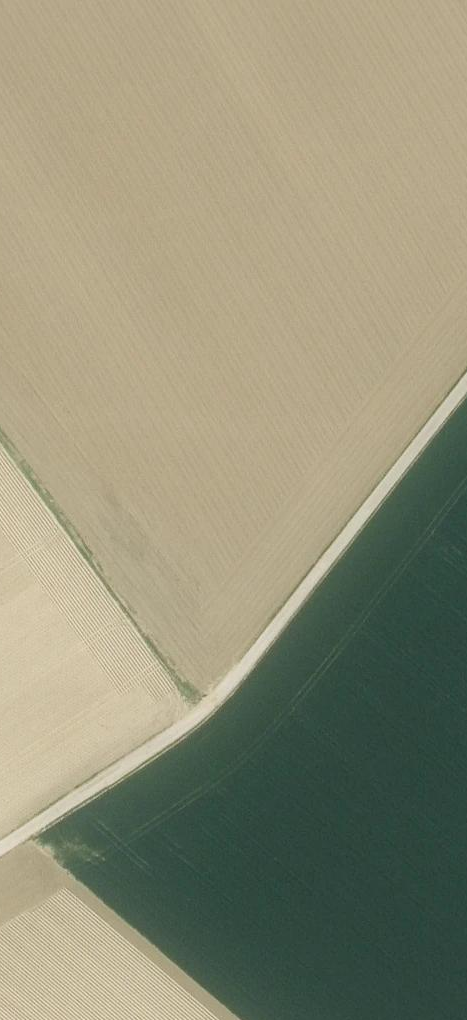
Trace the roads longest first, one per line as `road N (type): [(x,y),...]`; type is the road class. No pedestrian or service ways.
road 1 (unclassified): [(0,849),(197,718),(466,383)]
road 2 (track): [(0,442),(197,718)]

